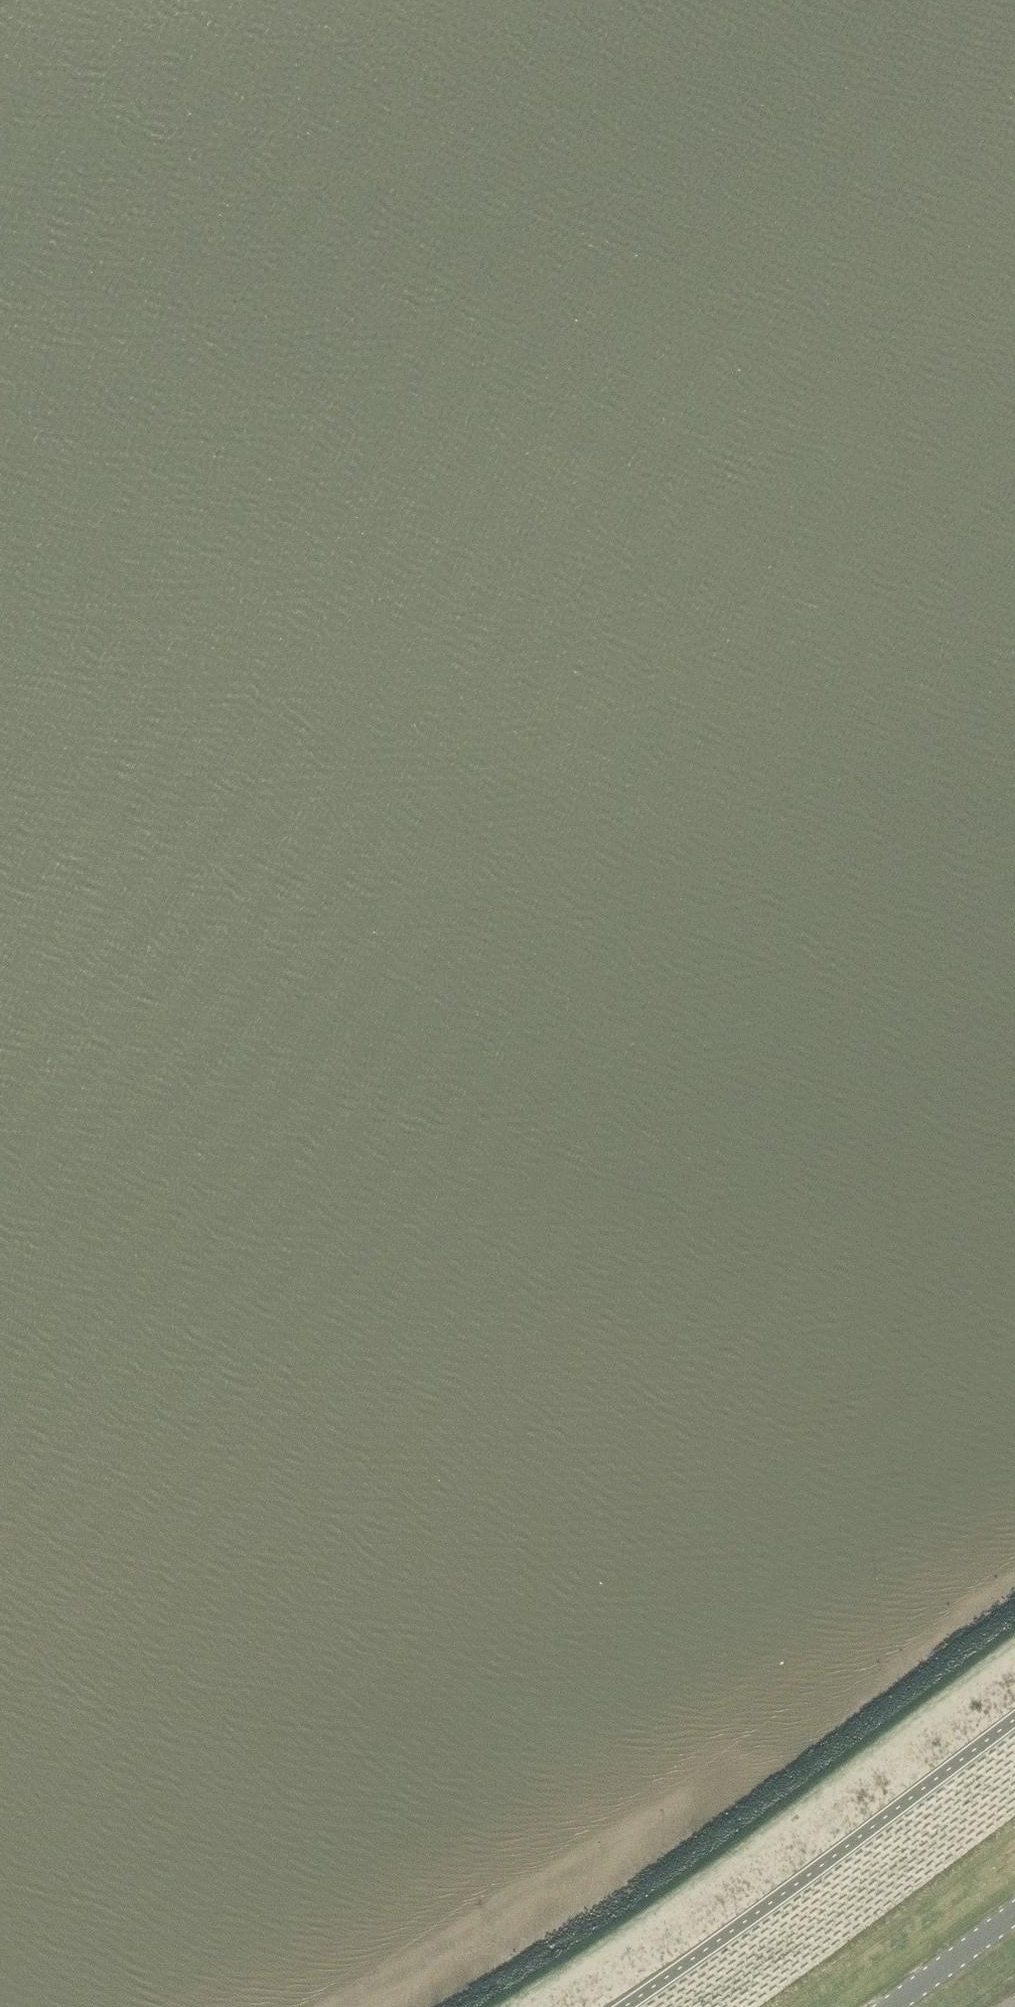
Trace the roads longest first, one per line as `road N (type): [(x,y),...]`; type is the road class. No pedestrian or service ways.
road 1 (unclassified): [(889,2006),(1014,1913)]

